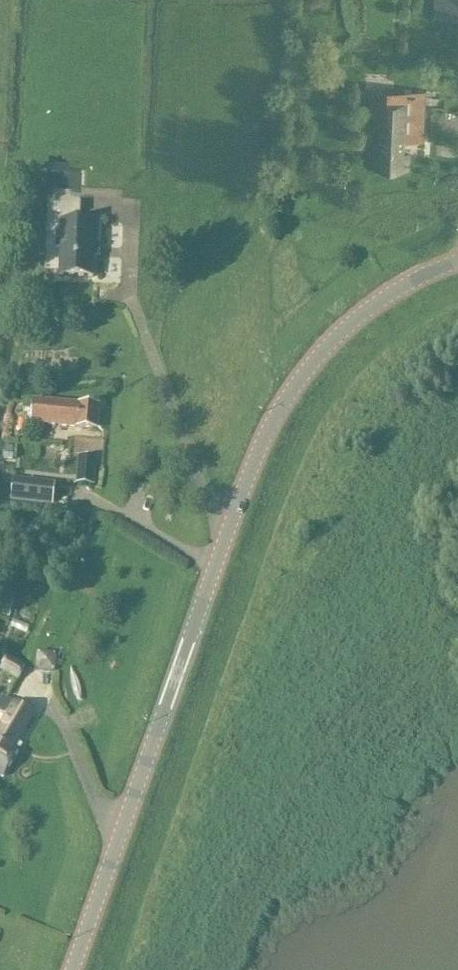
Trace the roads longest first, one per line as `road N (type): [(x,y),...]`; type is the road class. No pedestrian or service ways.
road 1 (tertiary): [(73,969),(262,441),(343,332),(397,290),(457,262)]

